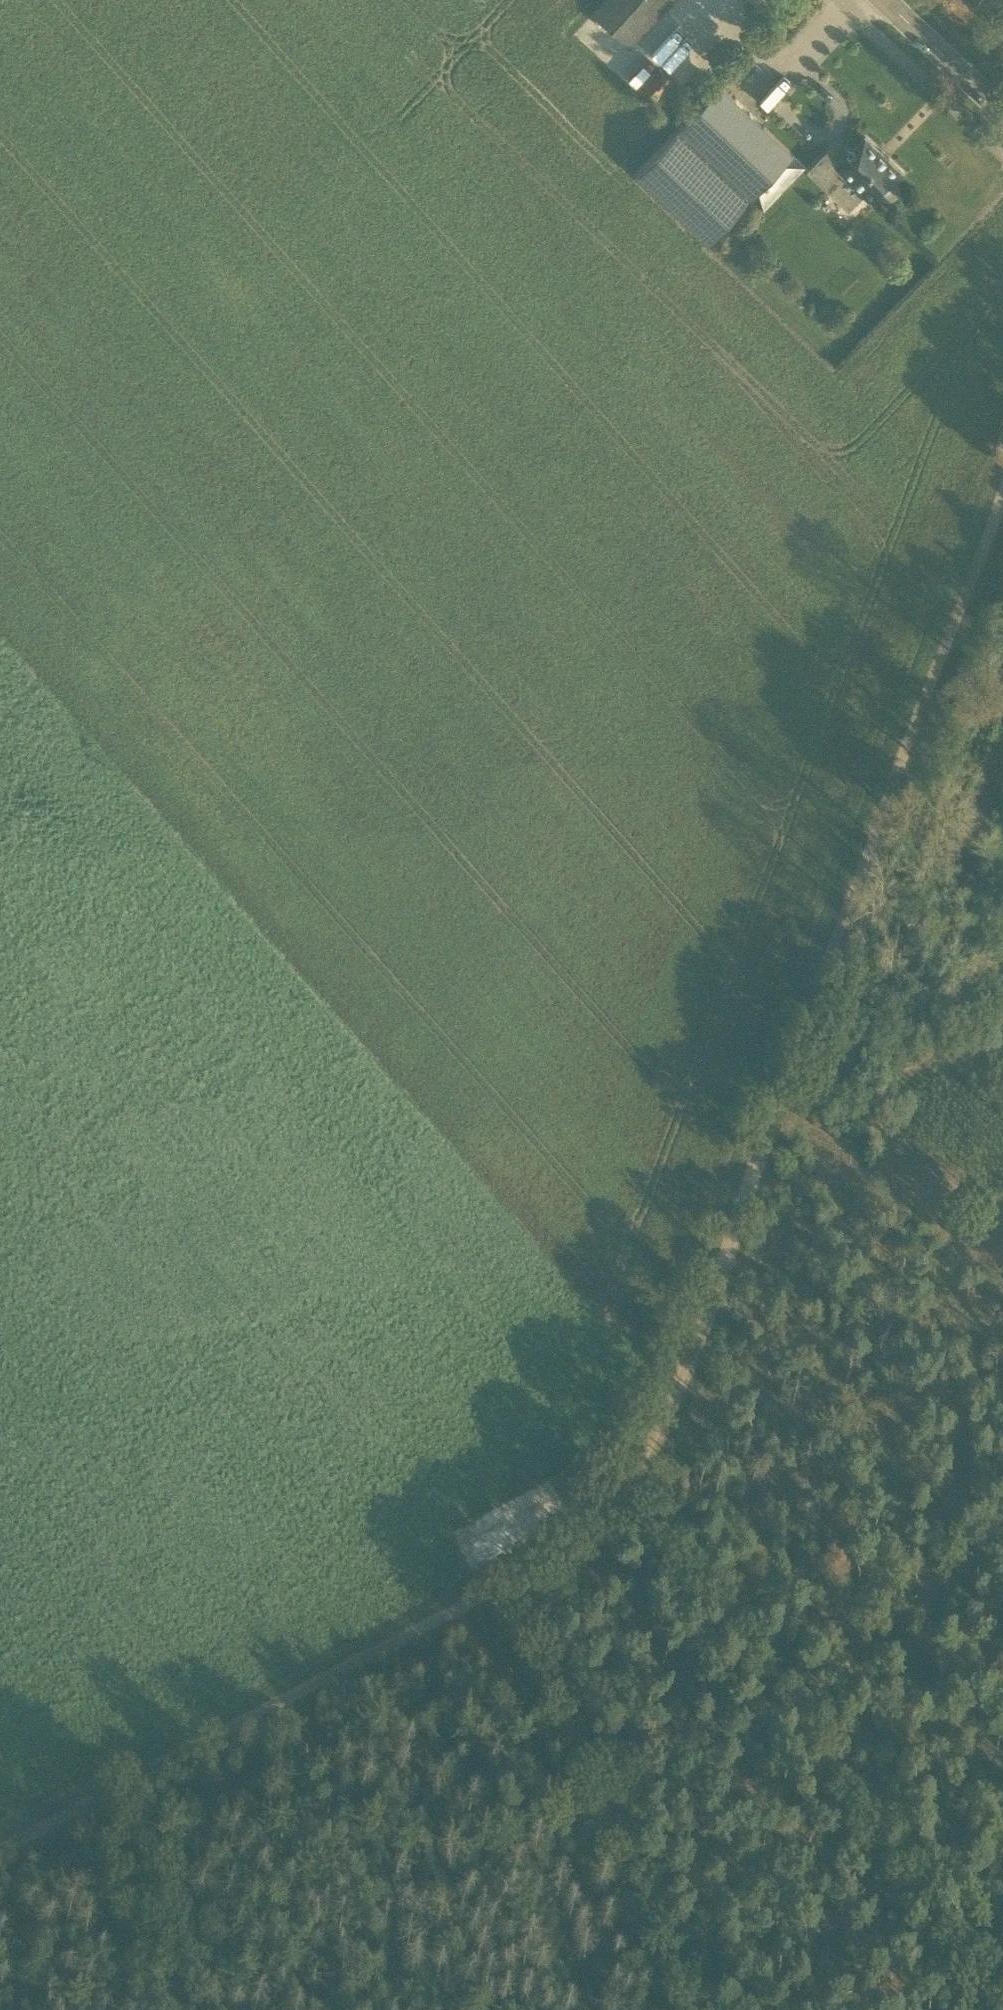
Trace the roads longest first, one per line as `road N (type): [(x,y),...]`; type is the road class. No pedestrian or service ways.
road 1 (track): [(627,1500),(692,1365),(1002,537)]
road 2 (track): [(0,1829),(554,1552),(627,1500)]
road 3 (secondary): [(1002,114),(881,0)]

